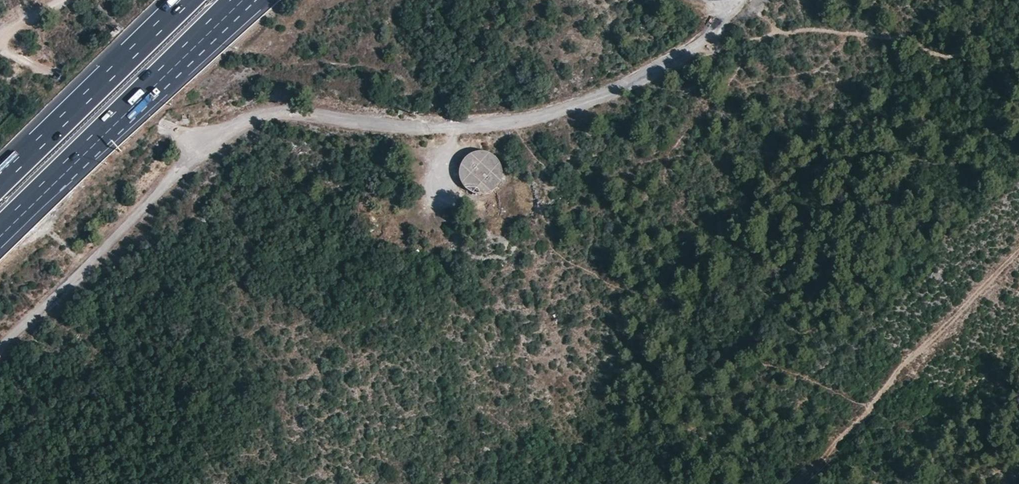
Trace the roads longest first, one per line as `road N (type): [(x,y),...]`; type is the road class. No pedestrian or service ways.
road 1 (track): [(0,48),(206,139),(285,110),(509,124),(649,72),(742,0)]
road 2 (track): [(551,239),(571,262),(869,408),(1018,255)]
road 3 (motorway): [(0,231),(234,2)]
road 4 (track): [(0,344),(222,131)]
road 5 (motorway): [(185,0),(0,182)]

